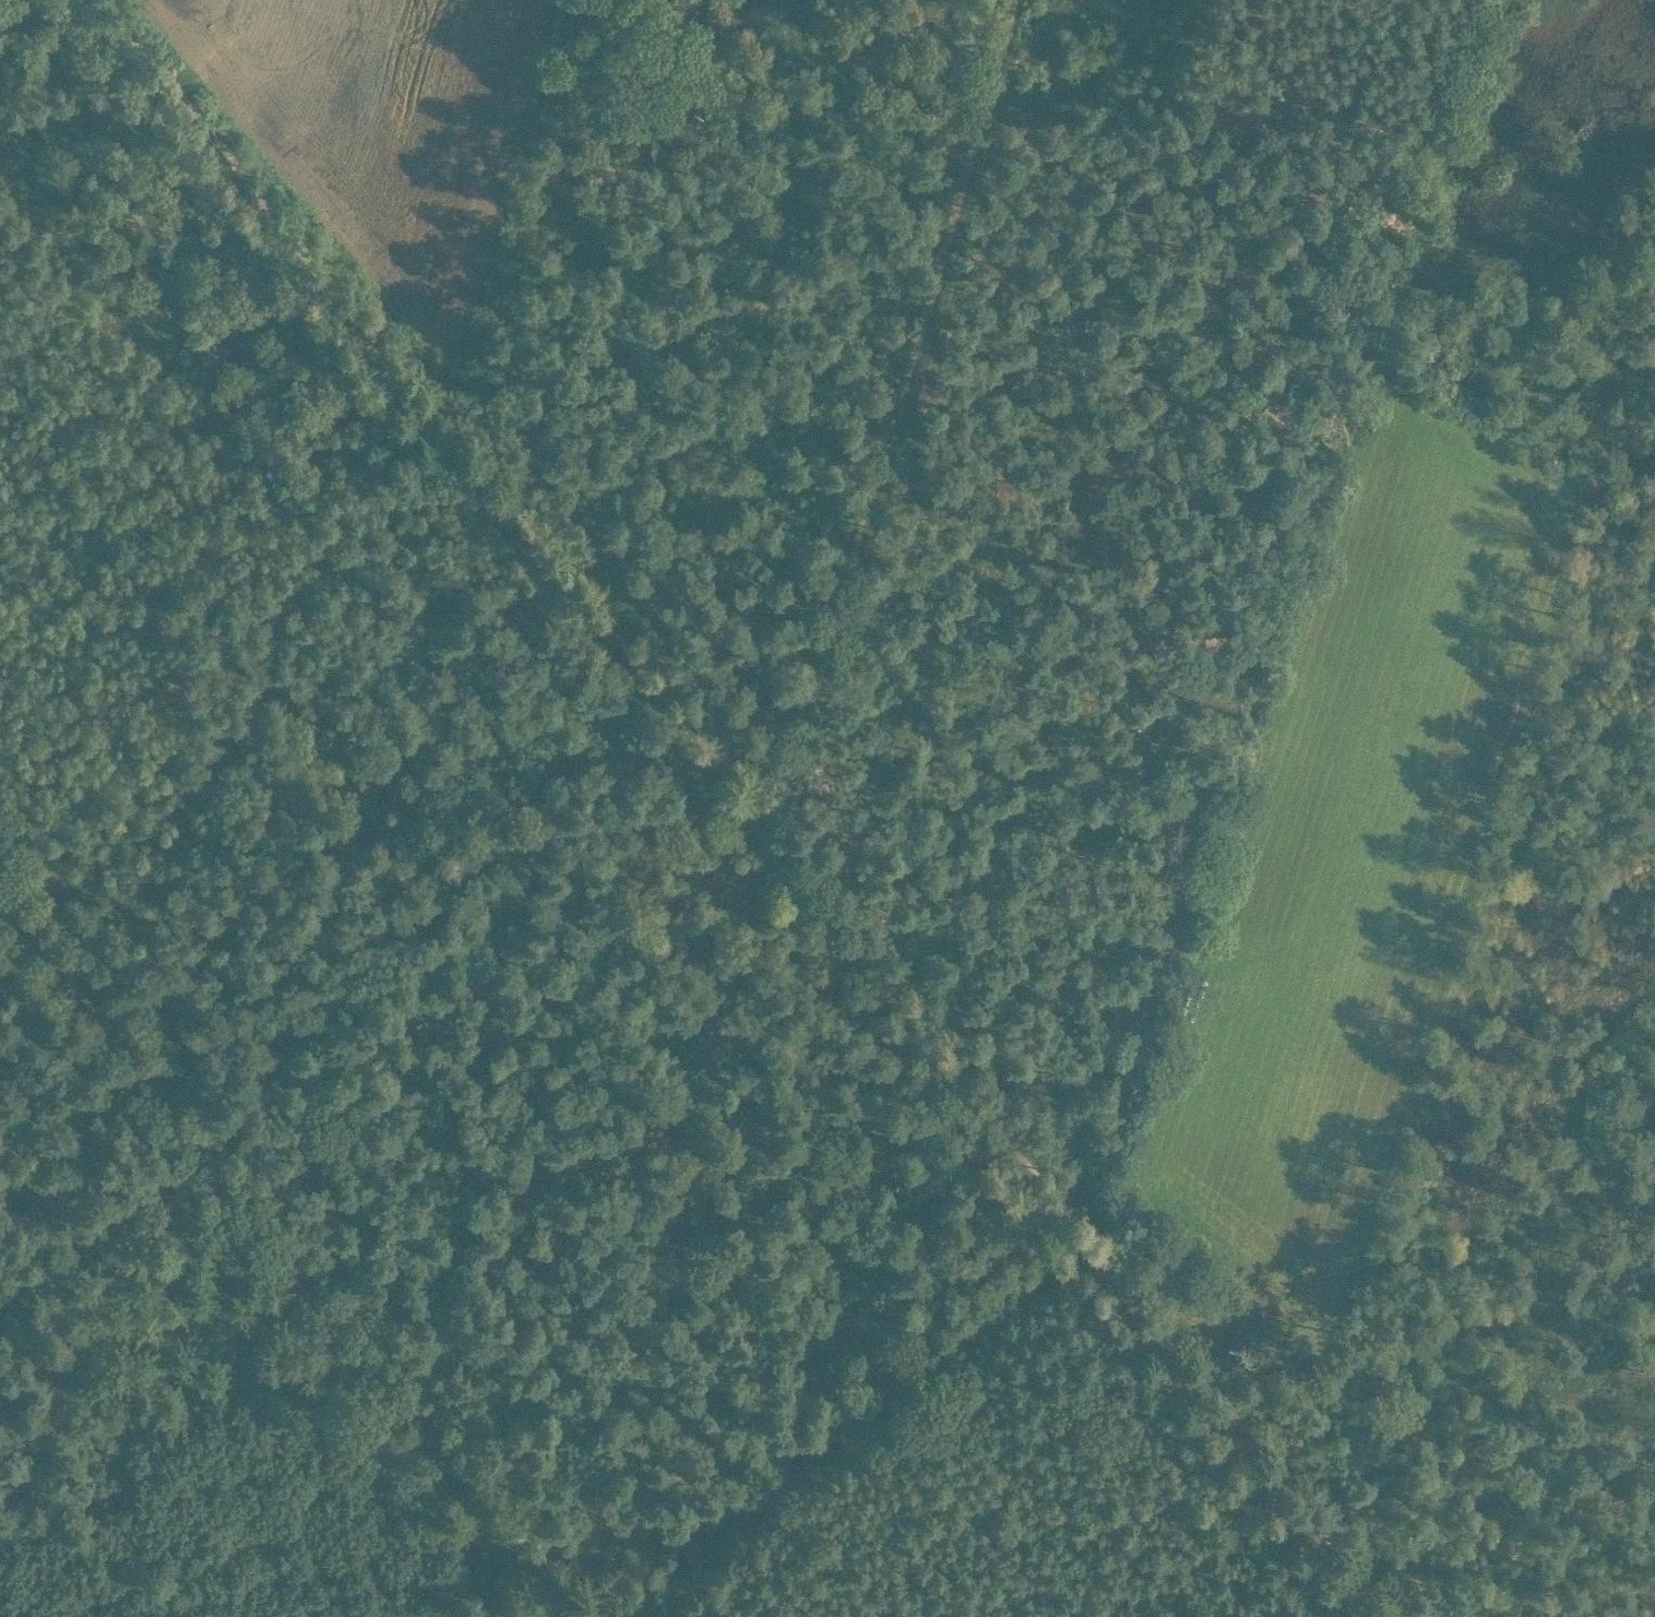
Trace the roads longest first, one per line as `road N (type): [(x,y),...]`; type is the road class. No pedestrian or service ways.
road 1 (track): [(118,0),(767,803)]
road 2 (track): [(410,1396),(0,877)]
road 3 (track): [(1096,1242),(611,1616)]
road 4 (track): [(1096,1242),(767,803)]
road 5 (track): [(0,1075),(317,1435)]
road 6 (track): [(1390,1616),(1096,1242)]
road 7 (track): [(410,1396),(317,1435),(0,1526)]
road 8 (track): [(589,1616),(410,1396)]

